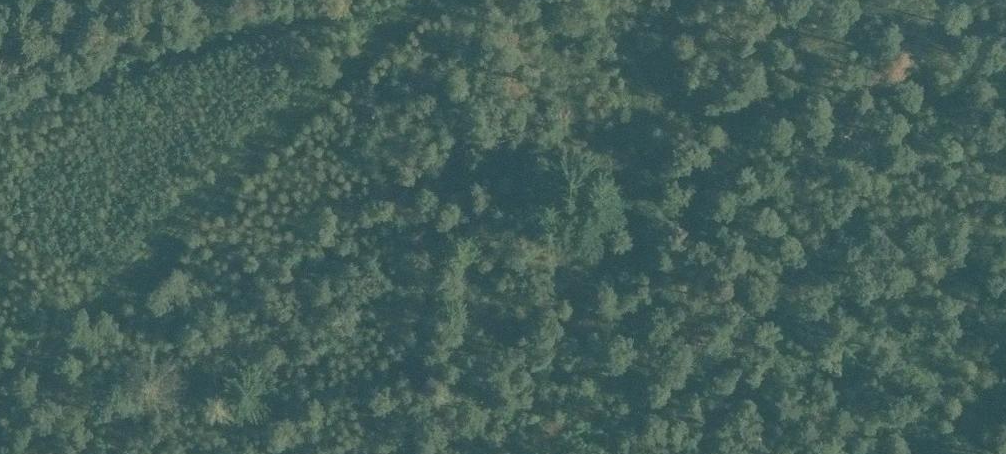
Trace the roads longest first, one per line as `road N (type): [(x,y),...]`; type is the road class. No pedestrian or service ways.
road 1 (track): [(0,385),(419,0)]
road 2 (track): [(540,453),(1005,240)]
road 3 (track): [(467,0),(395,453)]
road 4 (track): [(0,90),(341,0)]
road 5 (track): [(85,305),(135,453)]

